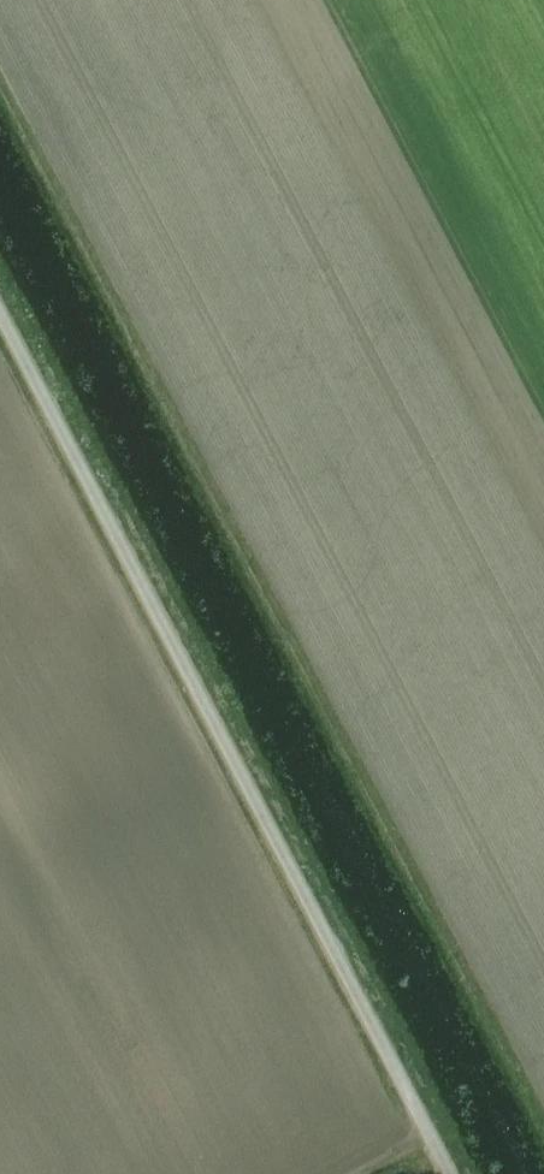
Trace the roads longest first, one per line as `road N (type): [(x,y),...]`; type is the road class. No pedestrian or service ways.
road 1 (unclassified): [(449,1173),(0,315)]

